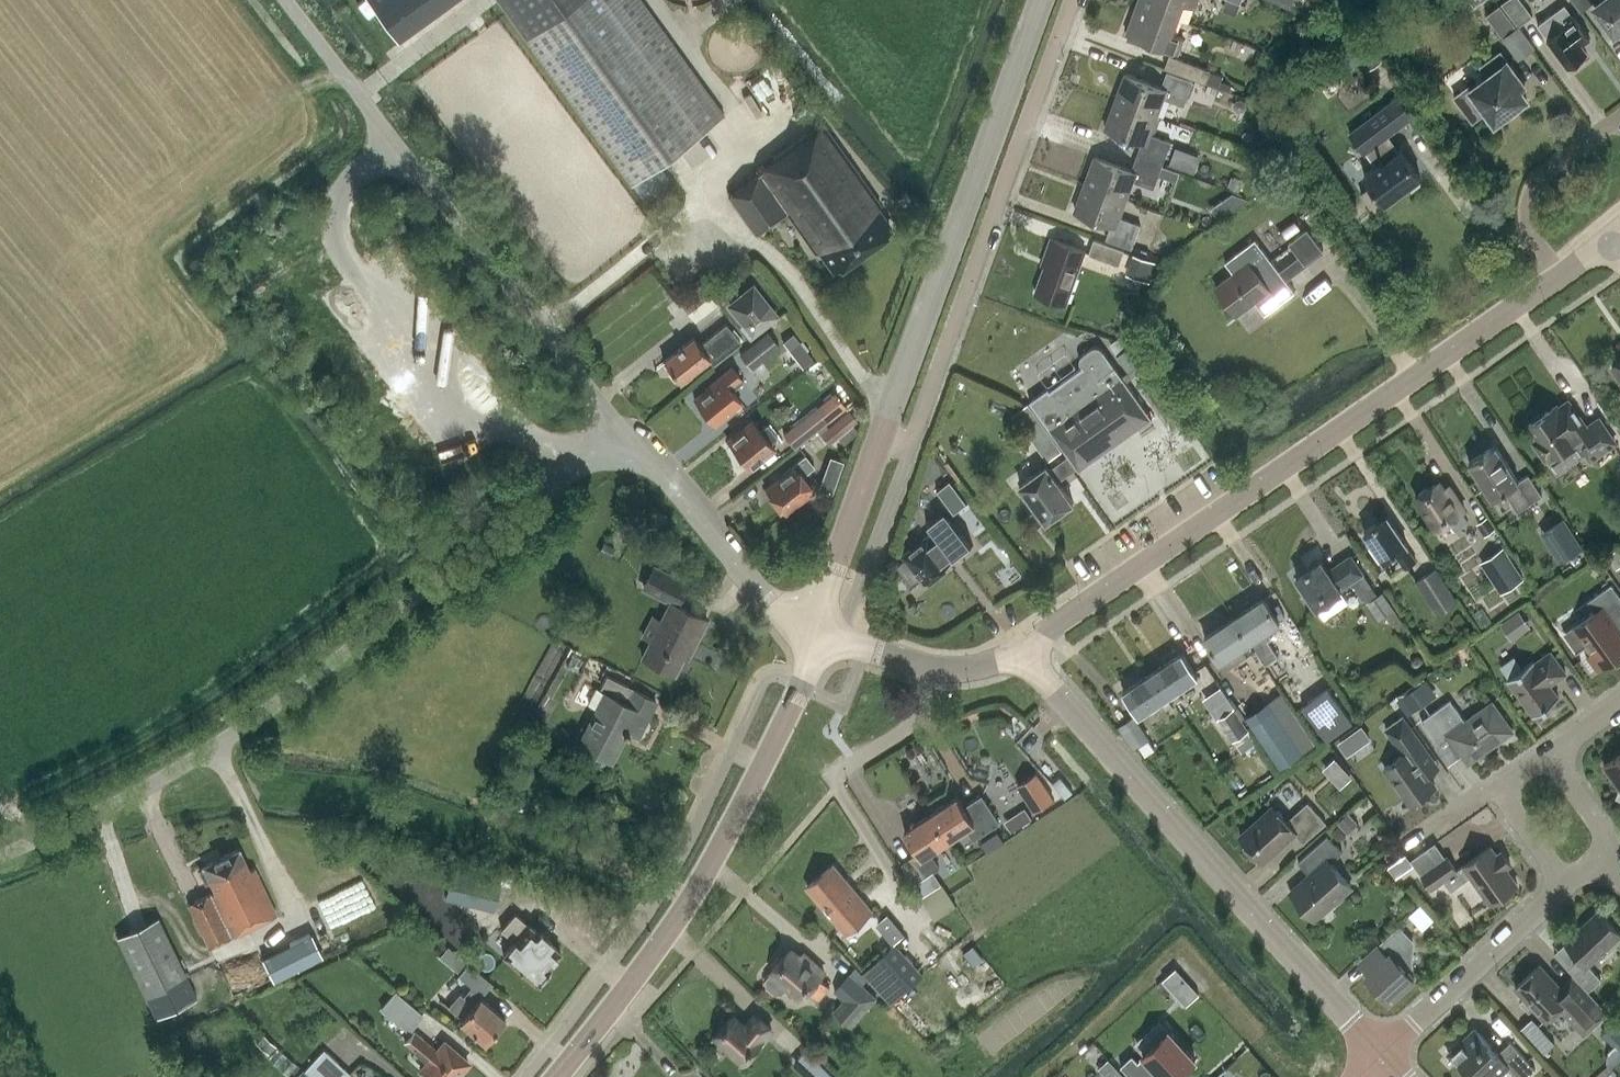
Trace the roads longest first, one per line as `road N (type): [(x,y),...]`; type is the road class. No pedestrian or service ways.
road 1 (unclassified): [(0,853),(173,770),(305,684),(623,429)]
road 2 (unclassified): [(1020,651),(1557,276)]
road 3 (unclassified): [(623,429),(287,0)]
road 4 (unclassified): [(1383,1054),(1020,651)]
road 5 (secondary): [(556,1076),(671,927),(730,830),(800,684),(817,631)]
road 6 (residential): [(1075,0),(910,449),(881,439)]
road 7 (secondary): [(881,439),(1043,0)]
road 8 (unclassified): [(817,631),(776,610),(623,429)]
road 9 (residential): [(1383,1054),(1567,884)]
road 10 (unclassified): [(1020,651),(973,668),(941,667),(817,631)]
road 11 (residential): [(1557,276),(1532,234),(1529,197),(1537,180),(1619,117)]
road 12 (secondary): [(817,631),(881,439)]
road 13 (residential): [(1599,855),(1616,836),(1549,753)]

